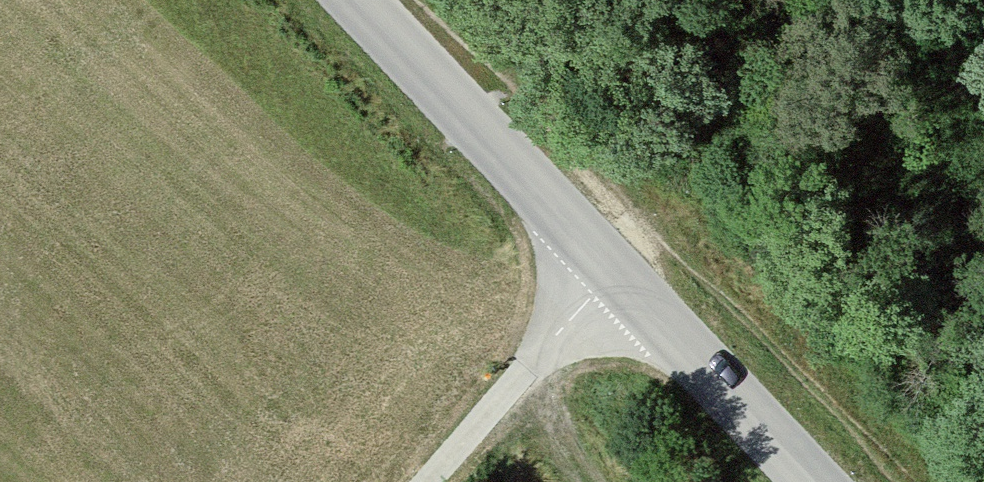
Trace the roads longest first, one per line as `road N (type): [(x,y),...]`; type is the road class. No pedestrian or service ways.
road 1 (tertiary): [(824,481),(358,0)]
road 2 (track): [(773,0),(619,264),(428,481)]

